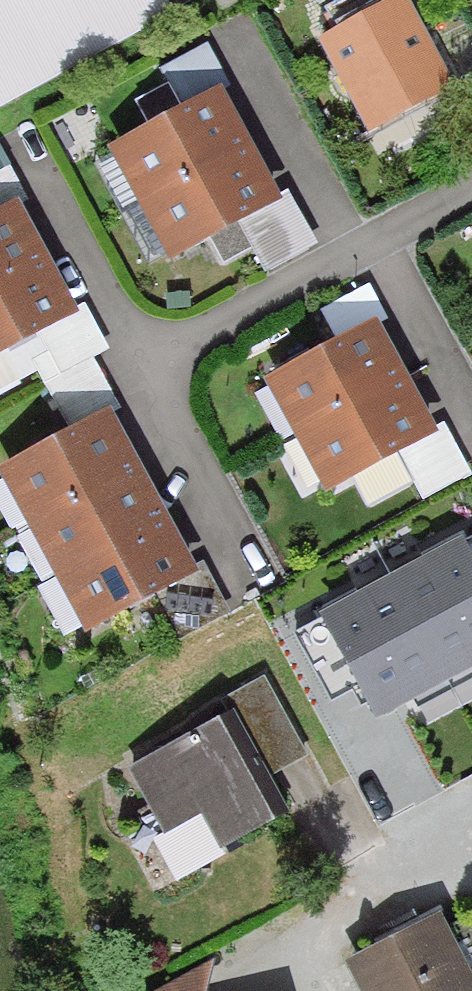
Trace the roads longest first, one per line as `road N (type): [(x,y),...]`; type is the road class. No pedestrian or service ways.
road 1 (residential): [(471,182),(133,365)]

